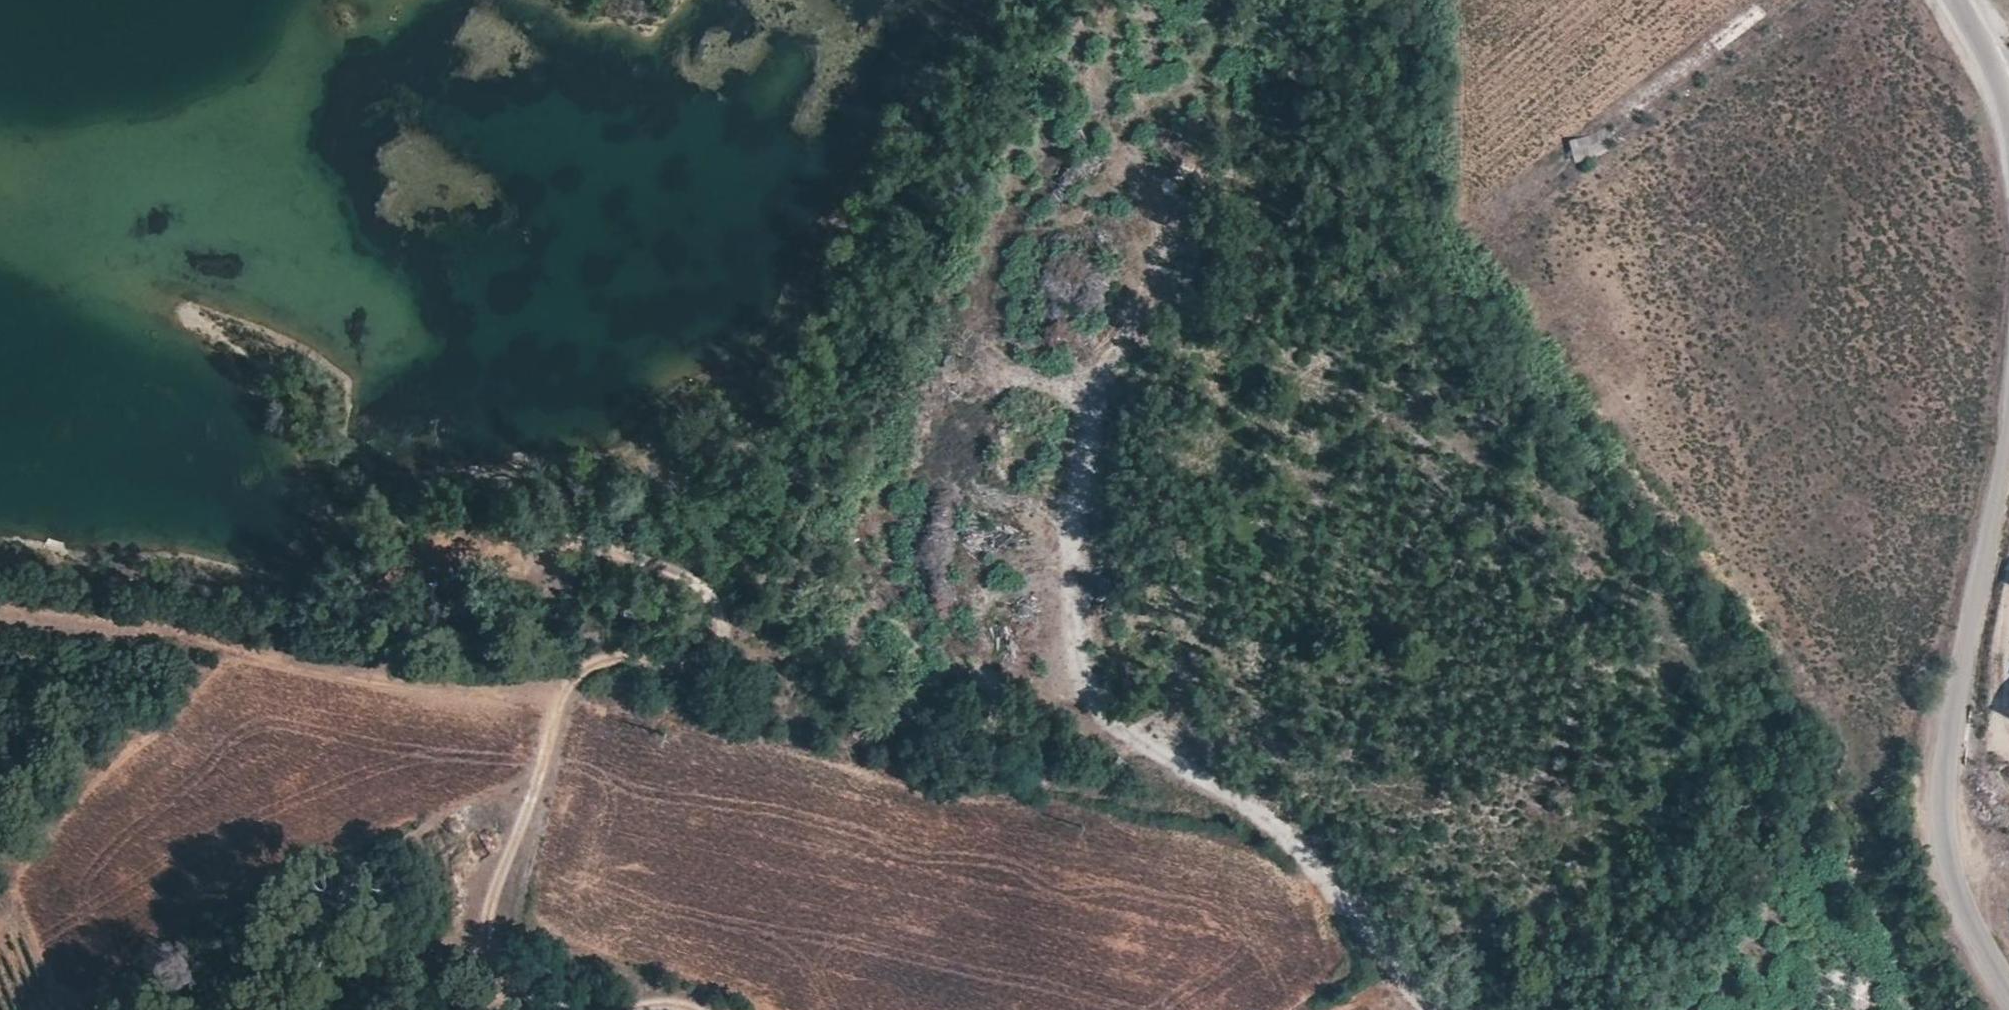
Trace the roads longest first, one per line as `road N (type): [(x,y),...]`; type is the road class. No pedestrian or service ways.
road 1 (track): [(1440,1009),(1415,991),(1296,843),(1108,718),(1074,663),(1067,332),(1115,0)]
road 2 (tertiary): [(2008,992),(1966,921),(1945,864),(1940,800),(1946,722),(2008,407)]

